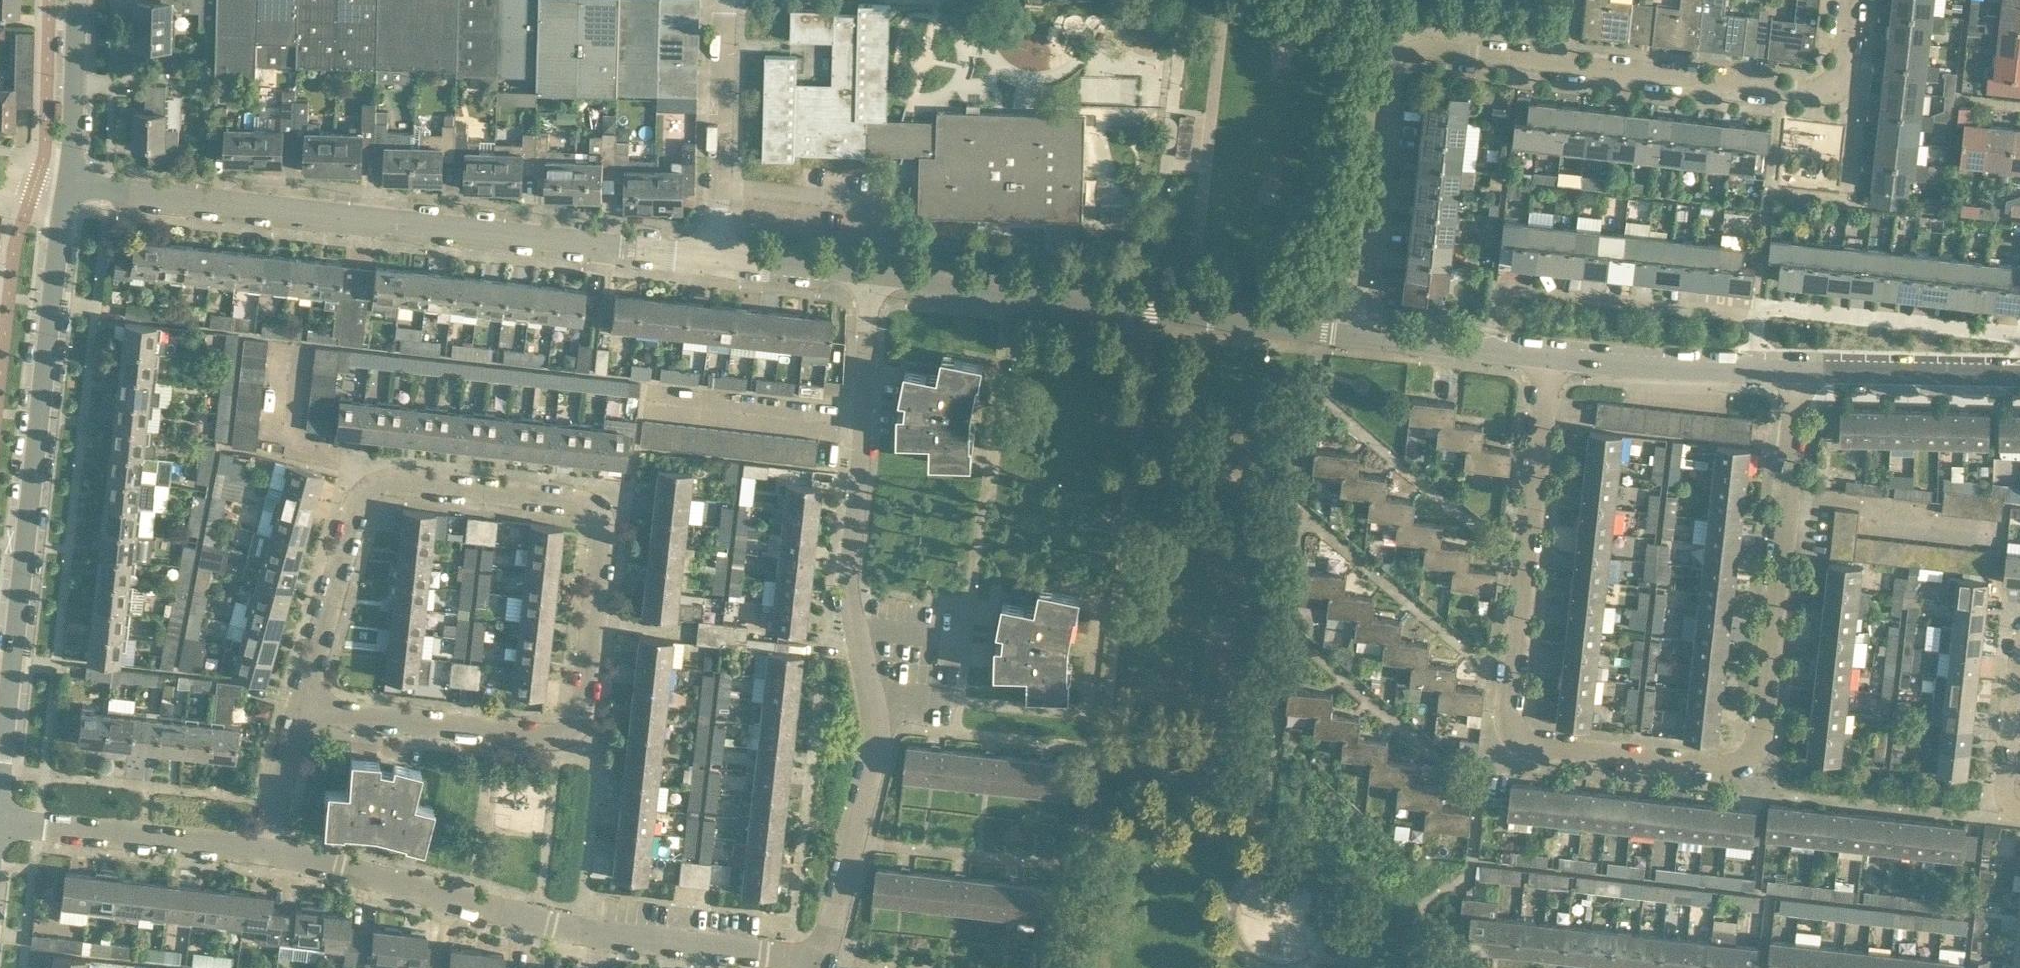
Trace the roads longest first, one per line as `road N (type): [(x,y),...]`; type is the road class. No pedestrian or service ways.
road 1 (residential): [(1544,355),(1513,728),(1524,744),(1734,765),(1752,755),(1762,724),(1799,372)]
road 2 (residential): [(1365,336),(1394,97),(1407,61),(1432,48),(1835,101),(1860,70),(1868,0)]
road 3 (residential): [(303,699),(328,710),(559,736),(583,726),(607,539),(602,512),(378,482),(362,498)]
road 4 (residential): [(824,957),(871,763),(856,592),(863,278)]
road 5 (residential): [(718,260),(64,188)]
road 6 (tertiary): [(0,766),(64,188)]
road 7 (residential): [(824,957),(580,928),(262,850)]
road 8 (residential): [(1365,336),(863,278)]
road 9 (residential): [(262,850),(0,822)]
road 10 (residential): [(718,260),(726,0)]
road 11 (residential): [(1799,372),(1544,355)]
road 12 (residential): [(2019,374),(1799,372)]
road 13 (residential): [(362,498),(303,699)]
road 14 (tertiary): [(64,188),(77,0)]
road 15 (residential): [(1544,355),(1365,336)]
road 16 (residential): [(262,850),(303,699)]
road 17 (residential): [(2019,811),(2009,798),(2019,663)]
road 18 (residential): [(863,278),(718,260)]

